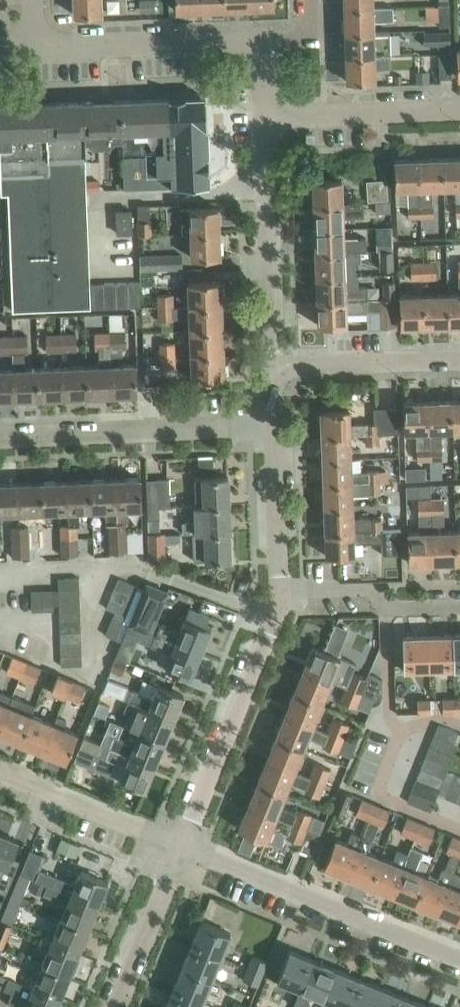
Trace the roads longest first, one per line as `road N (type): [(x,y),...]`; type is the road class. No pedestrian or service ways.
road 1 (residential): [(459,959),(184,848)]
road 2 (residential): [(0,436),(287,423)]
road 3 (residential): [(184,848),(285,602)]
road 4 (residential): [(287,370),(282,116)]
road 5 (residential): [(38,50),(281,41)]
road 6 (residential): [(184,848),(0,773)]
road 7 (residential): [(285,602),(287,423)]
road 8 (residential): [(282,116),(459,109)]
road 9 (residential): [(285,602),(459,602)]
road 10 (residential): [(114,1006),(184,848)]
road 11 (residential): [(287,370),(459,361)]

